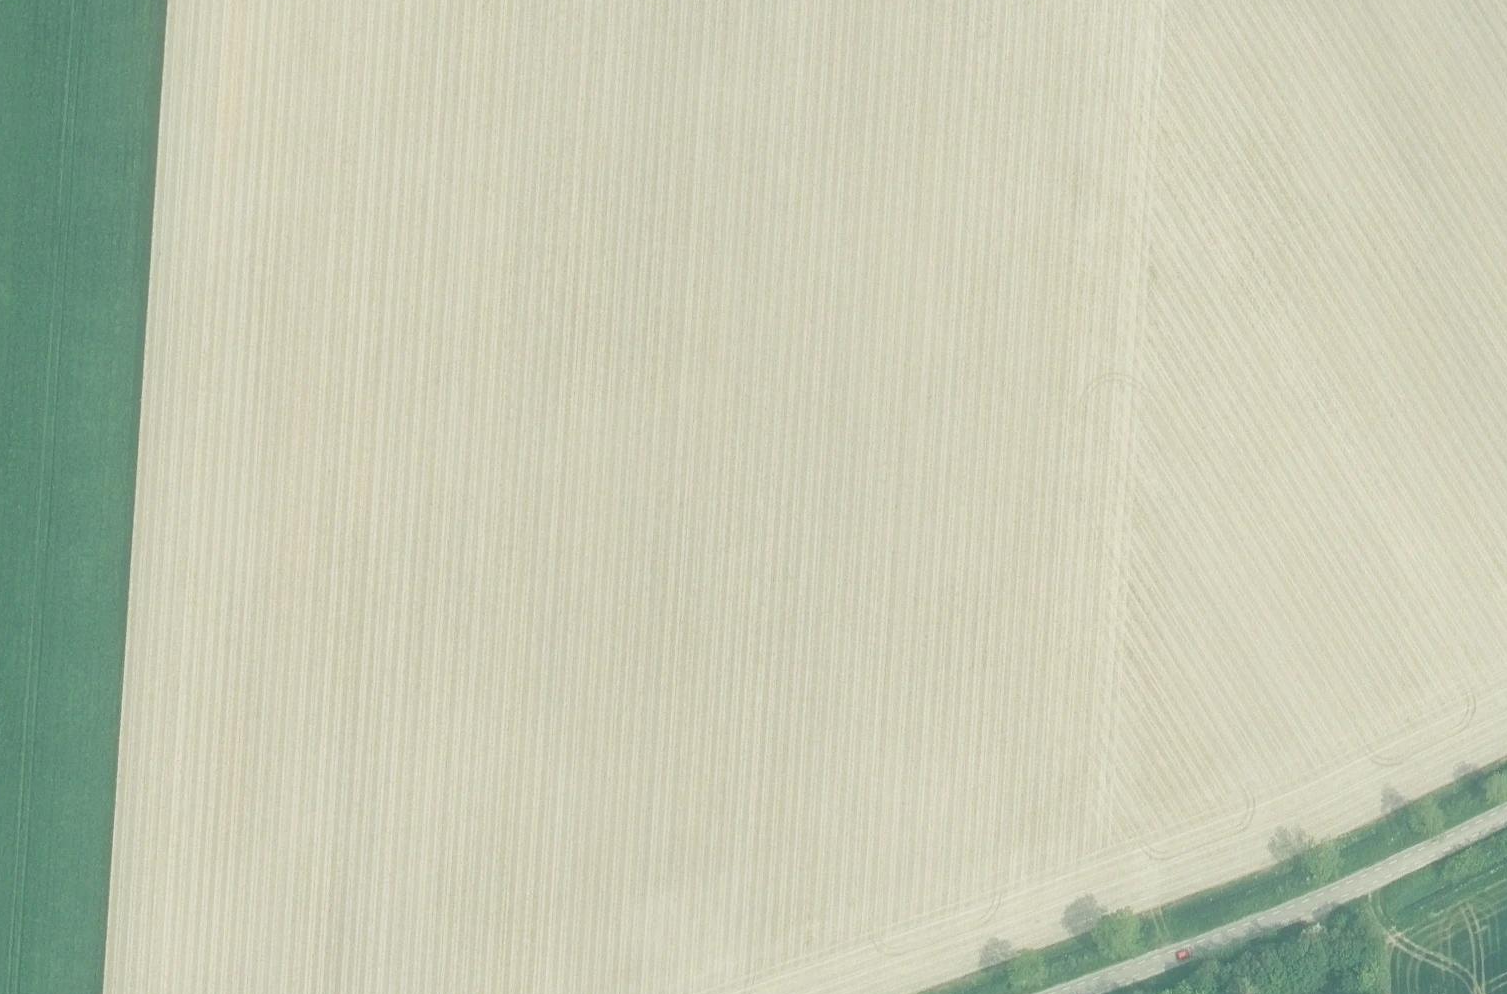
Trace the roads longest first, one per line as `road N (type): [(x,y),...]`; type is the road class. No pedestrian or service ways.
road 1 (tertiary): [(1064,993),(1323,899),(1506,812)]

